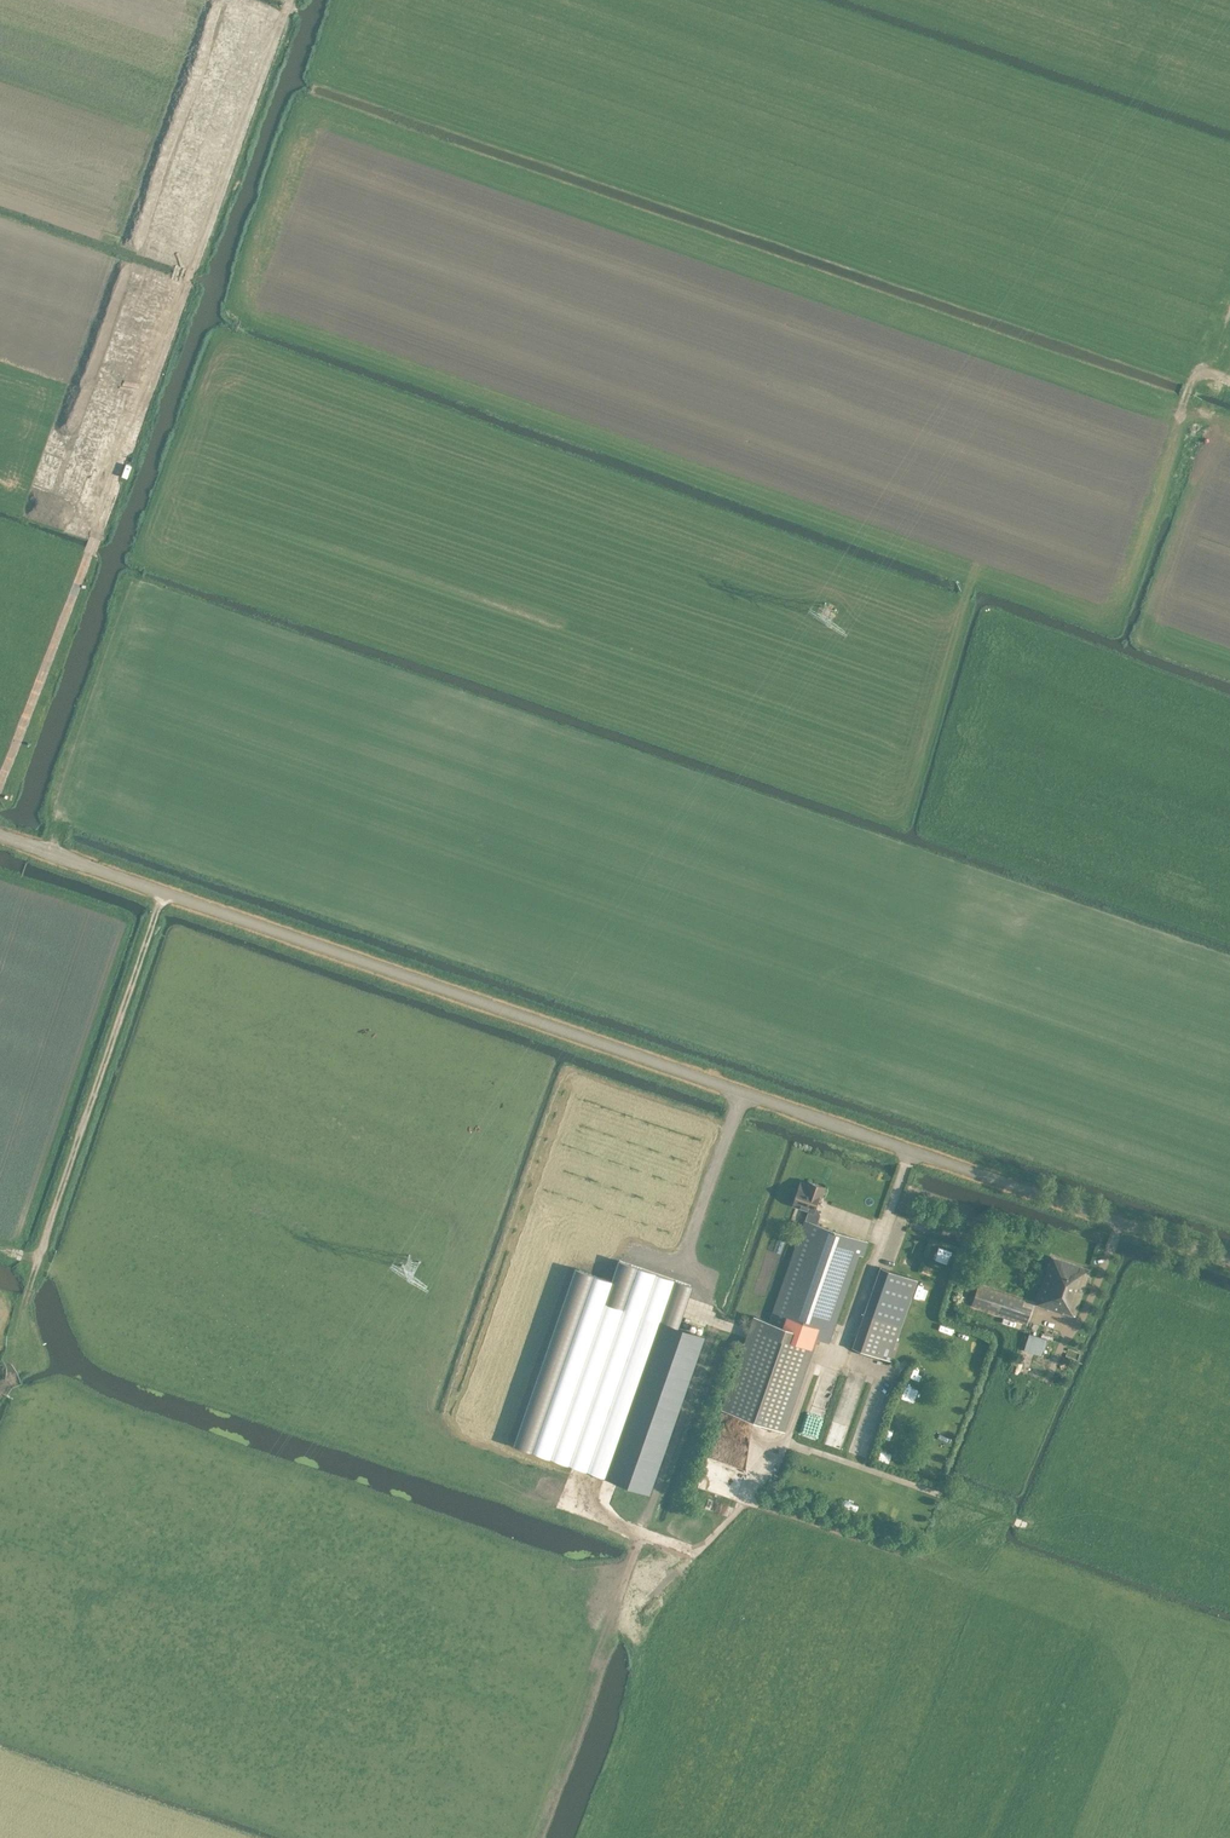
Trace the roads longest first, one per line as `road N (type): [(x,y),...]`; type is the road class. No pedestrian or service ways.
road 1 (tertiary): [(1229,1261),(0,836)]
road 2 (track): [(0,1391),(10,1384),(54,1205),(164,893)]
road 3 (track): [(839,1345),(841,1357),(883,1371),(854,1463),(783,1442),(820,1352)]
road 4 (track): [(102,505),(0,779)]
road 5 (track): [(820,1352),(839,1345),(909,1151)]
road 6 (track): [(1049,1370),(1069,1321),(1080,1319),(1119,1222)]

